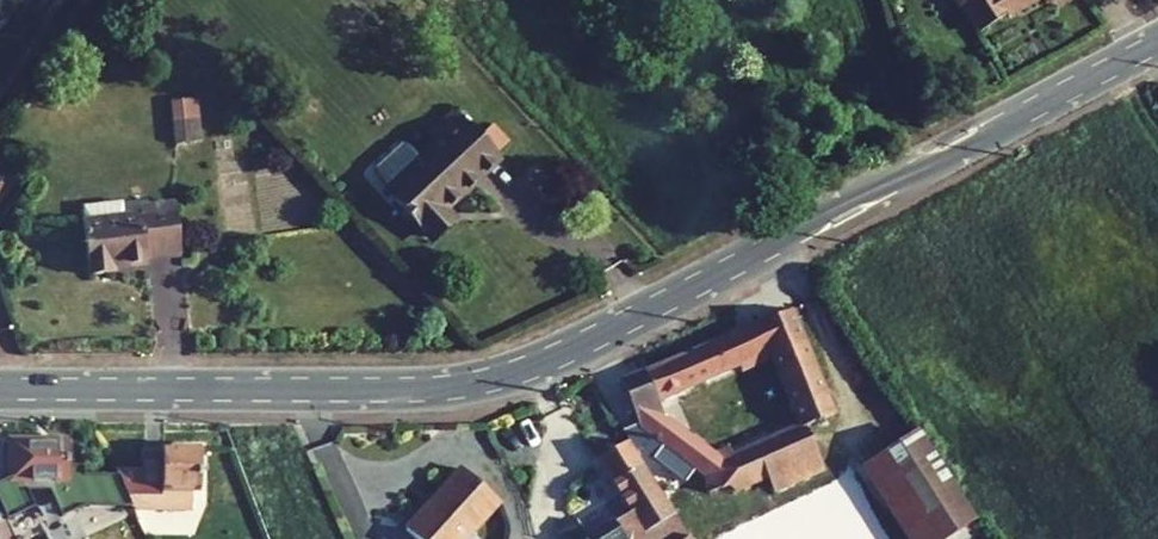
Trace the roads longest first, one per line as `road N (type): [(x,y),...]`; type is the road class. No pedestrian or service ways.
road 1 (tertiary): [(1157,42),(514,373),(398,390),(0,389)]

